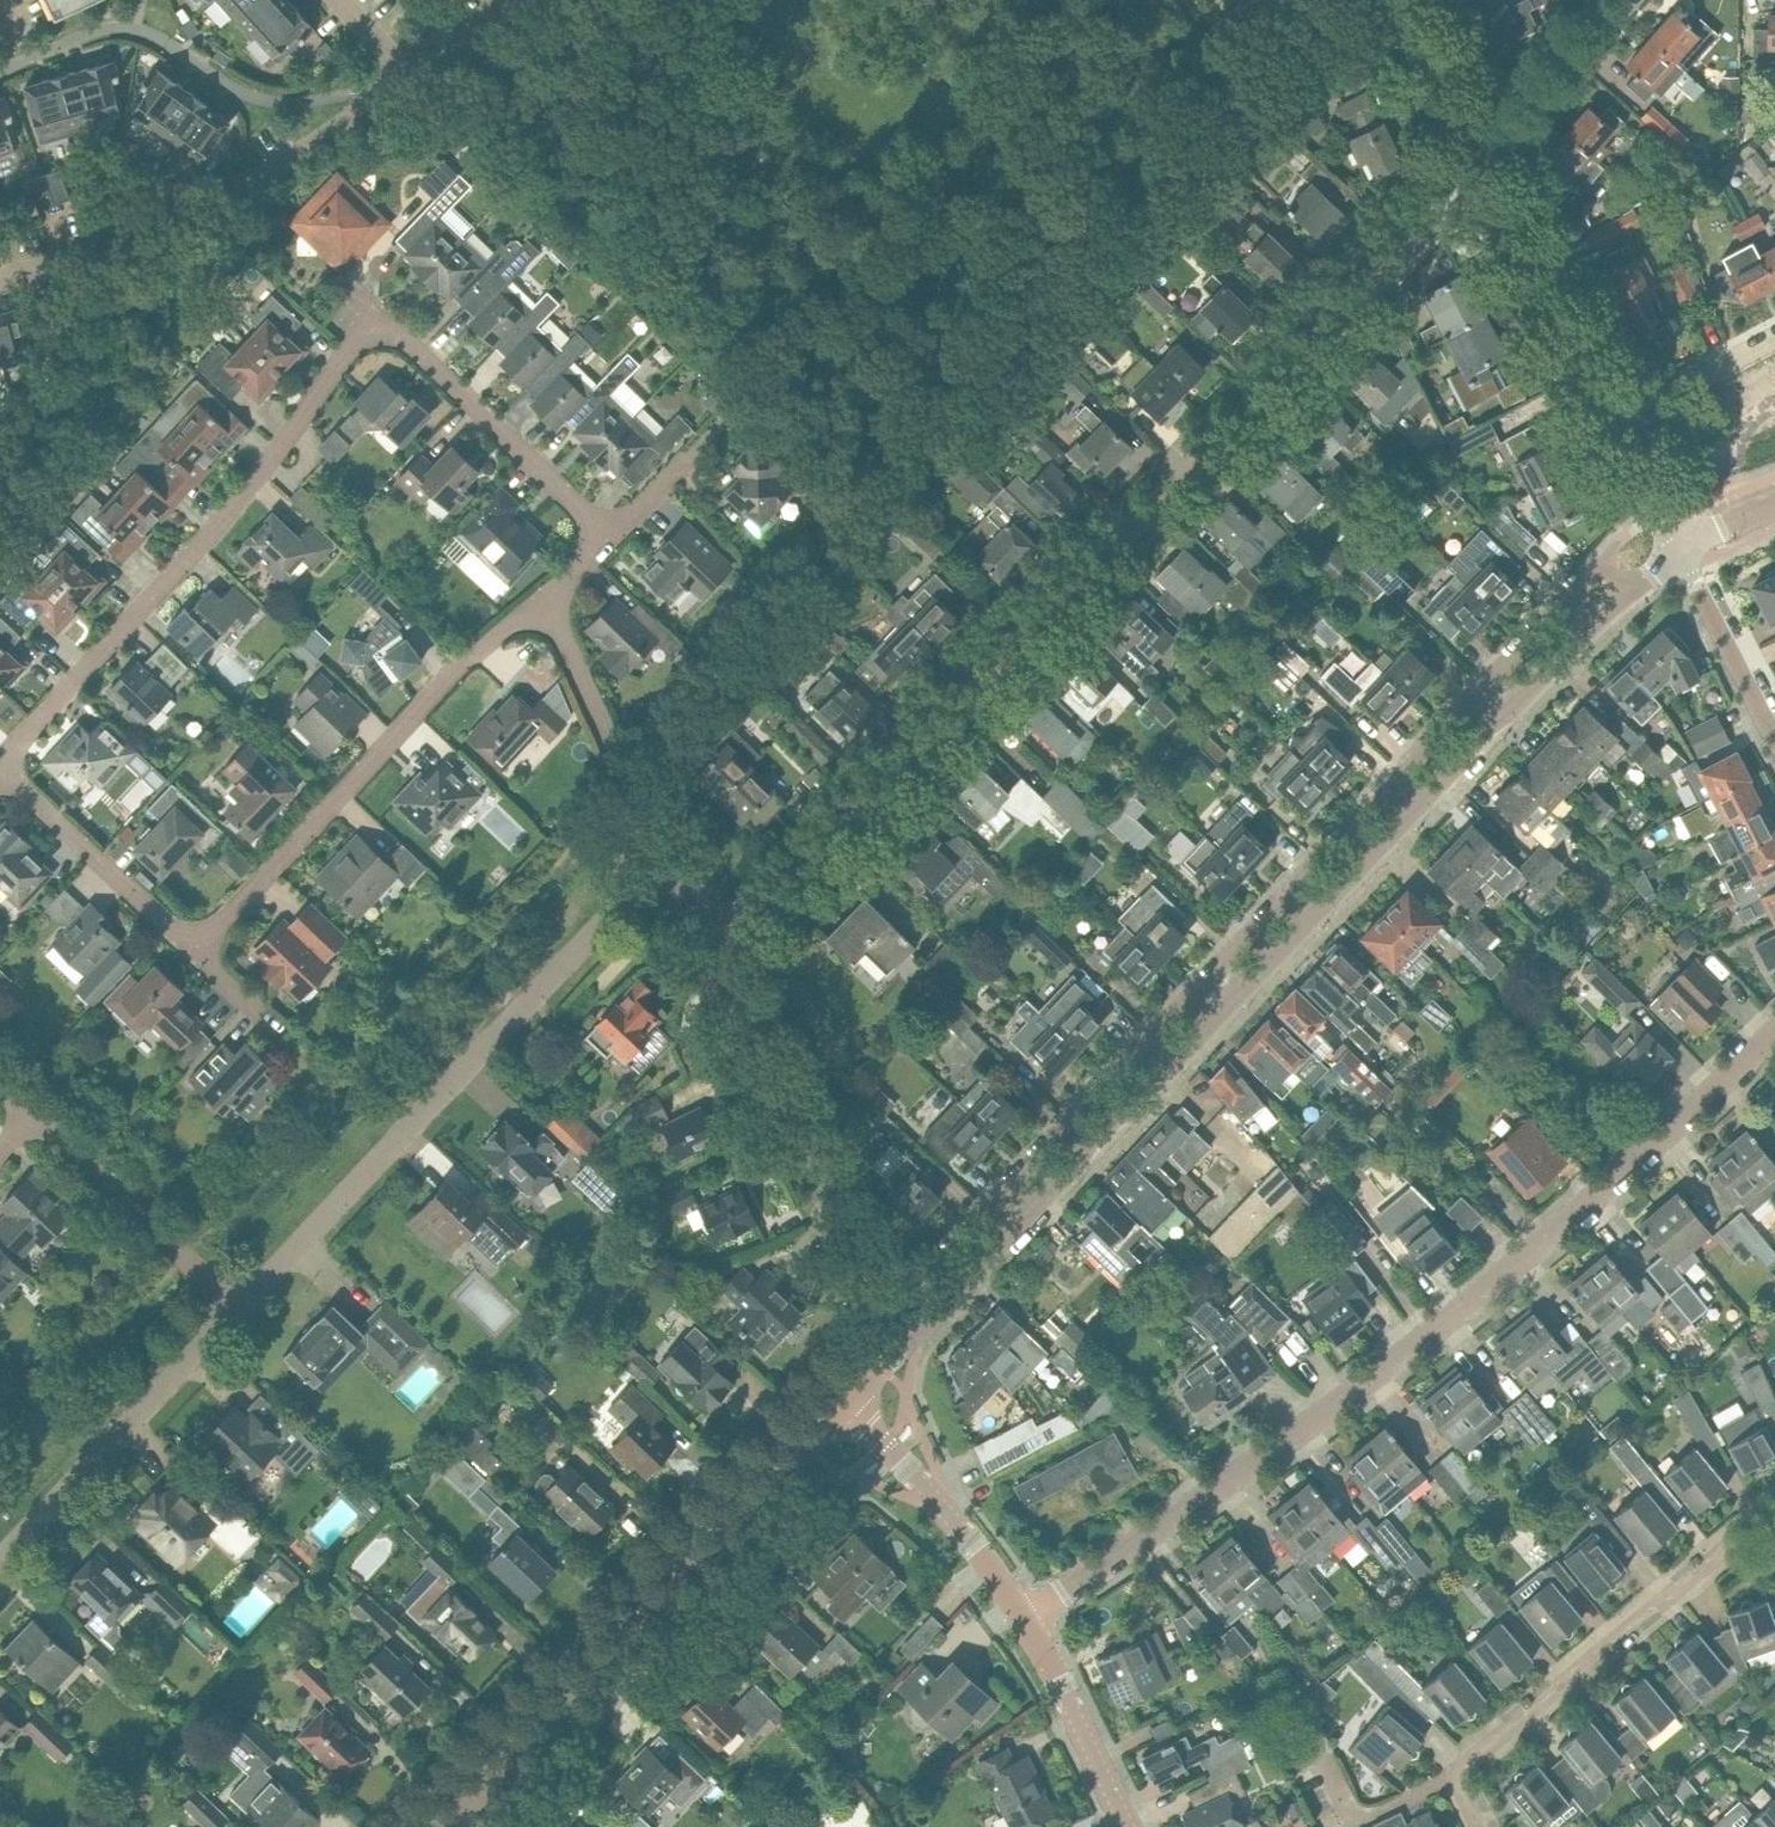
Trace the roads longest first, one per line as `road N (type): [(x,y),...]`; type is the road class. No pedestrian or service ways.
road 1 (residential): [(1634,585),(1593,567),(912,1288),(892,1295),(862,1273),(715,959)]
road 2 (residential): [(845,1403),(1634,585)]
road 3 (residential): [(715,959),(1425,228),(1488,186)]
road 4 (residential): [(1025,1619),(1403,1353),(1774,1030)]
road 5 (residential): [(0,761),(221,520),(364,325),(386,324),(608,538)]
road 6 (residential): [(238,1309),(624,898),(648,881),(672,880)]
road 7 (residential): [(444,1826),(845,1403)]
road 8 (residential): [(545,595),(462,663),(192,950)]
road 9 (residential): [(1478,1826),(1453,1774),(1774,1503)]
road 10 (residential): [(410,75),(238,188),(113,242),(0,279)]
road 11 (residential): [(0,1560),(238,1309)]
road 12 (residential): [(238,1309),(34,1113)]
road 13 (residential): [(1025,1619),(951,1513),(845,1403)]
road 14 (residential): [(1610,420),(1488,186)]
road 15 (residential): [(192,950),(0,771)]
road 16 (residential): [(1131,1826),(1025,1619)]
road 17 (residential): [(1474,159),(1613,0)]
road 18 (residential): [(1681,554),(1774,739)]
road 19 (residential): [(608,538),(737,406)]
road 20 (residential): [(1610,420),(1774,337)]
road 21 (residential): [(1474,159),(1394,0)]
road 22 (residential): [(619,756),(545,595)]
road 23 (residential): [(672,880),(619,756)]
road 24 (residential): [(517,0),(410,75)]
road 25 (residential): [(284,1036),(192,950)]

